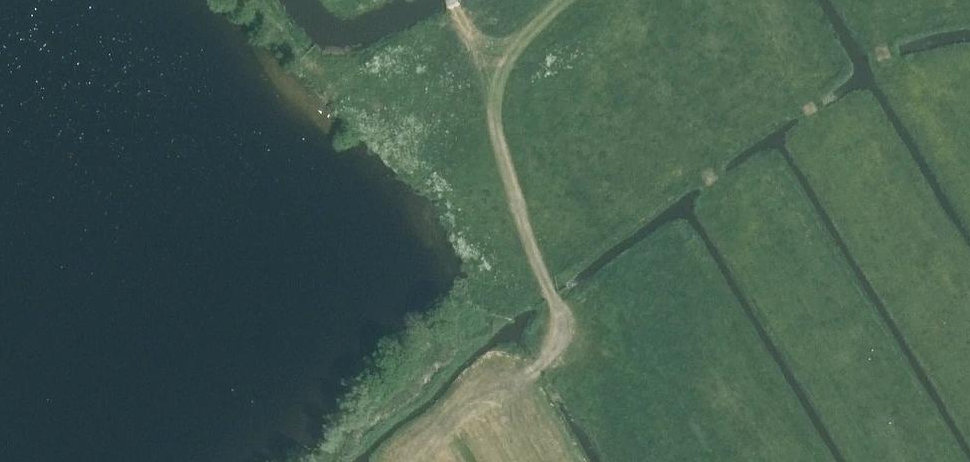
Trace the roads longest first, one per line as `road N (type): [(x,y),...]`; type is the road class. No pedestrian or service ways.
road 1 (track): [(541,0),(468,36),(549,325),(532,356),(417,461)]

